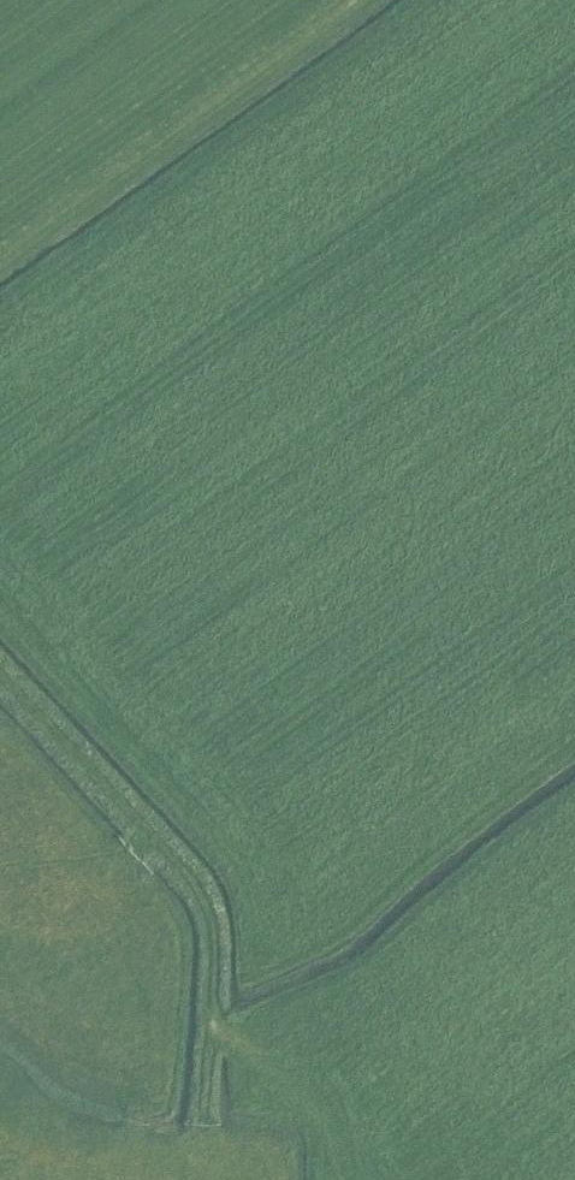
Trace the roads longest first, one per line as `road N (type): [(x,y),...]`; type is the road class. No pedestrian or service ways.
road 1 (track): [(153,835),(0,670)]
road 2 (track): [(209,1021),(383,1155)]
road 3 (track): [(209,1021),(214,940),(206,904),(153,835)]
road 4 (track): [(206,1153),(209,1021)]

